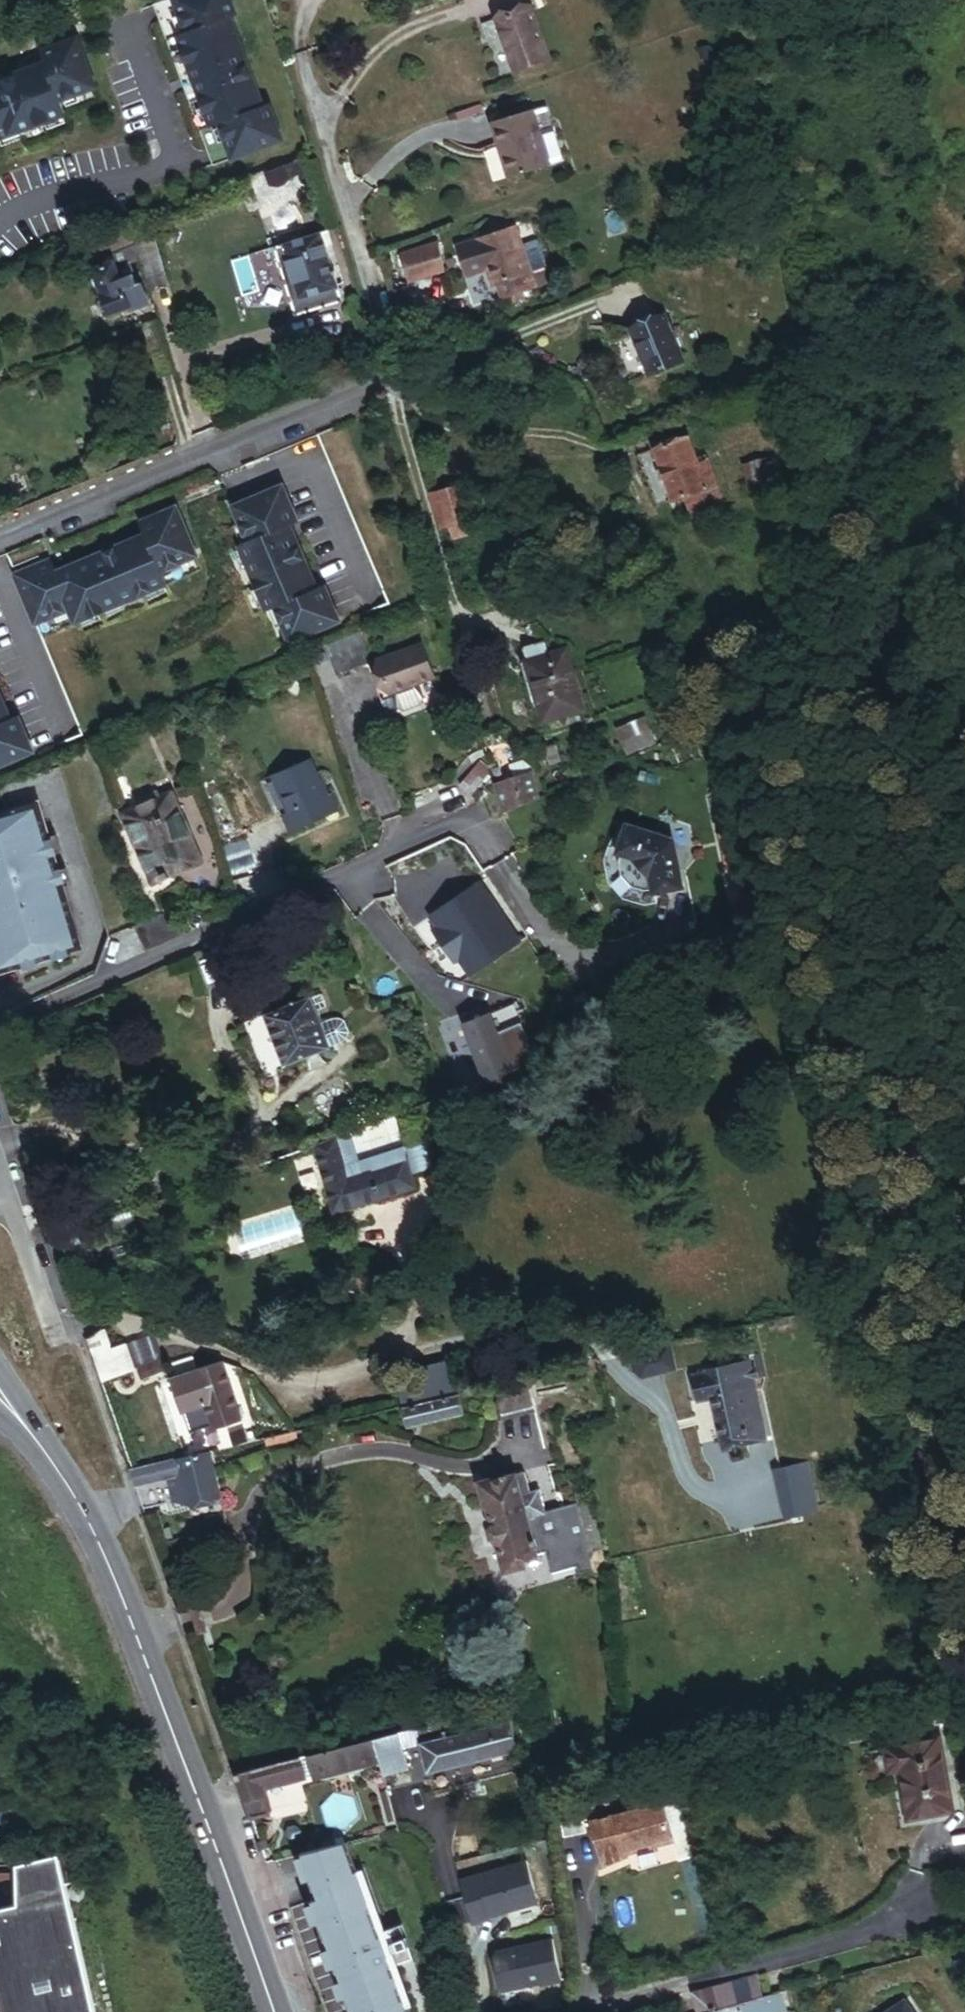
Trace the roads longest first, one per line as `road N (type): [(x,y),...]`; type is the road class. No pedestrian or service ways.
road 1 (secondary): [(14,1412),(64,1477),(98,1542),(274,2011)]
road 2 (residential): [(470,814),(0,1026)]
road 3 (residential): [(395,371),(0,534)]
road 4 (residential): [(65,1335),(19,1190)]

